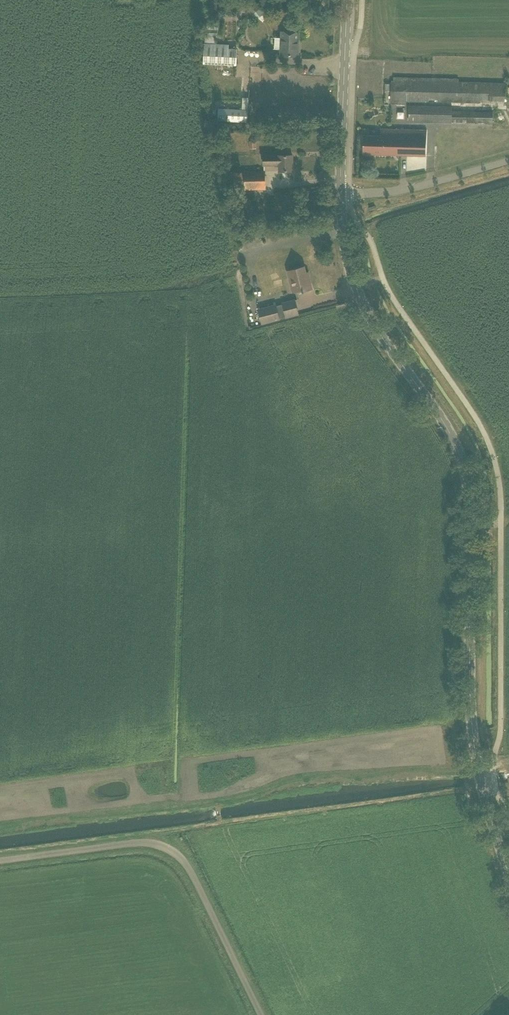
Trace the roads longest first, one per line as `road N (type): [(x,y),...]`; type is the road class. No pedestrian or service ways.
road 1 (secondary): [(508,876),(477,763),(475,519),(467,472),(355,286),(340,194)]
road 2 (unclassified): [(0,860),(131,843),(170,850),(263,1014)]
road 3 (secondary): [(340,194),(347,0)]
road 4 (unclassified): [(340,194),(413,189),(508,161)]

